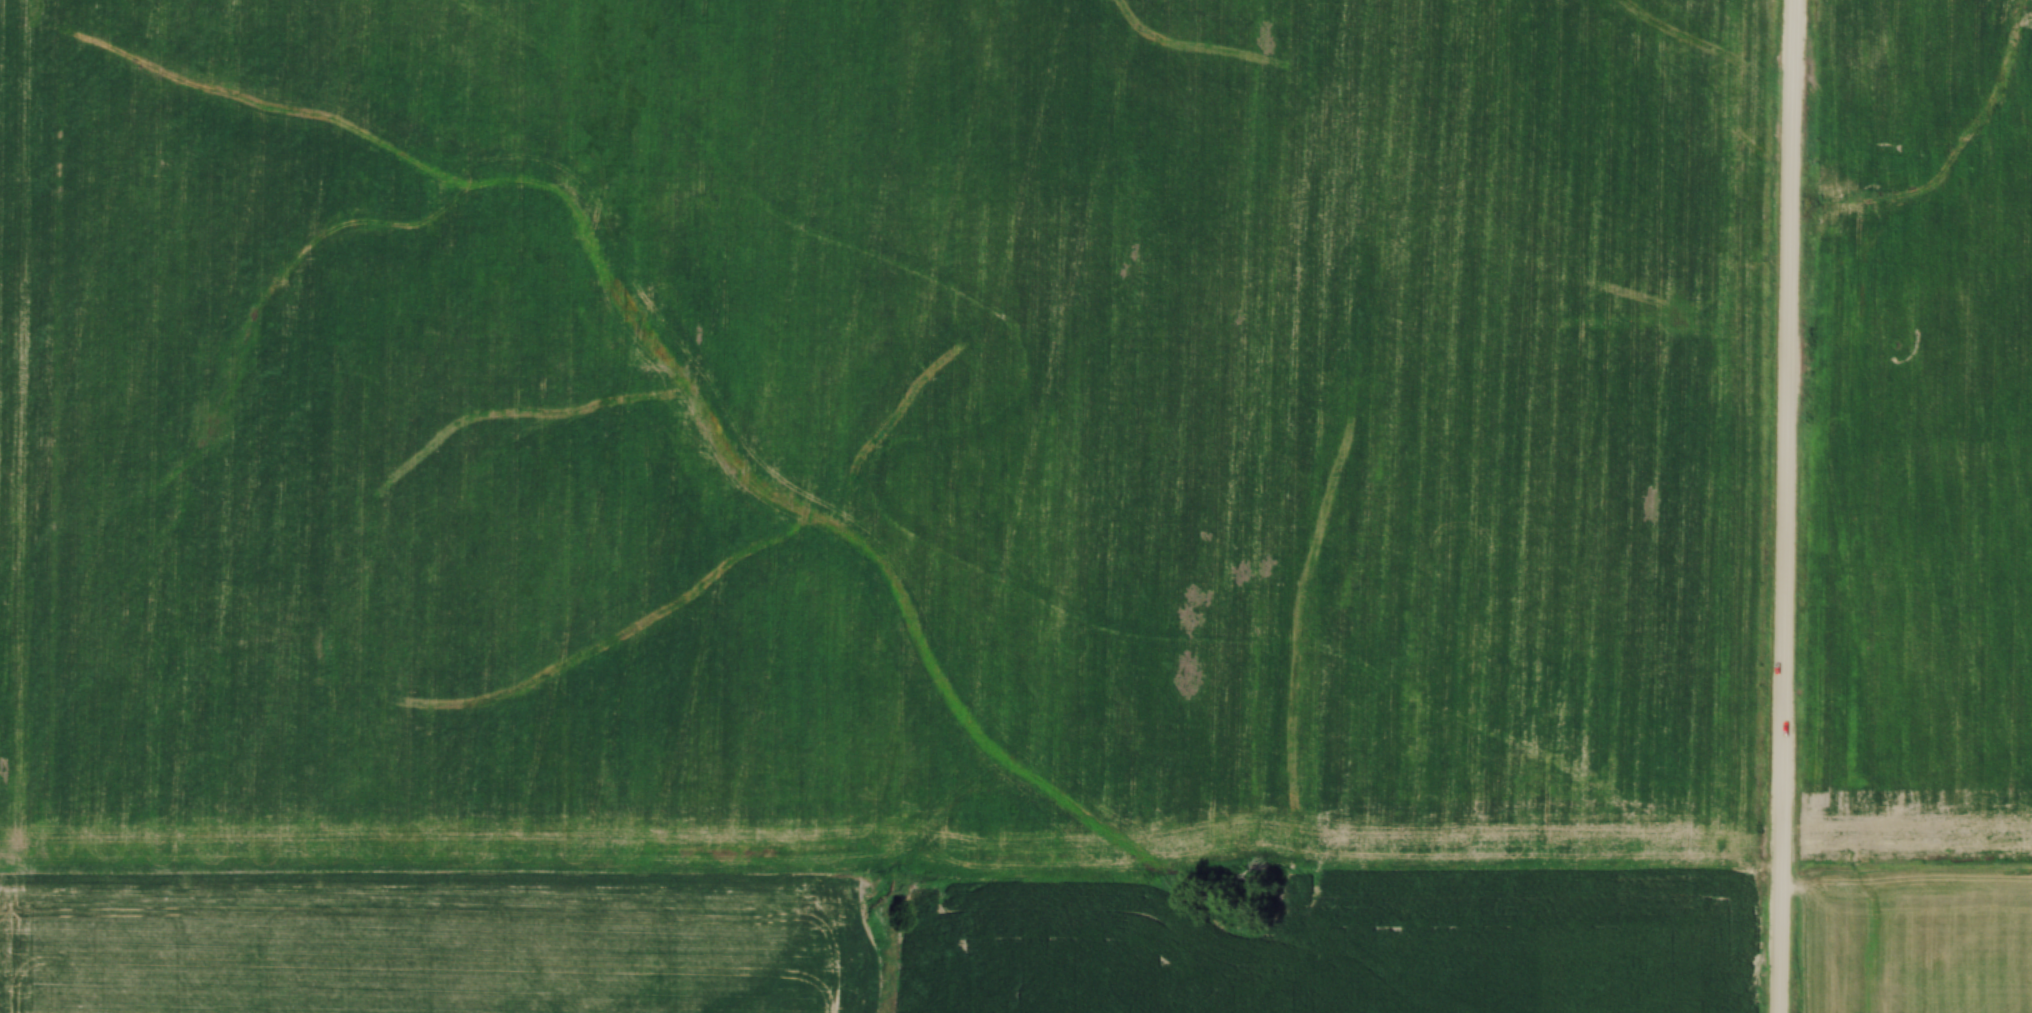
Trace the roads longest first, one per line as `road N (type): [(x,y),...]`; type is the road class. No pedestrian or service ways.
road 1 (residential): [(1780,1012),(1794,0)]

